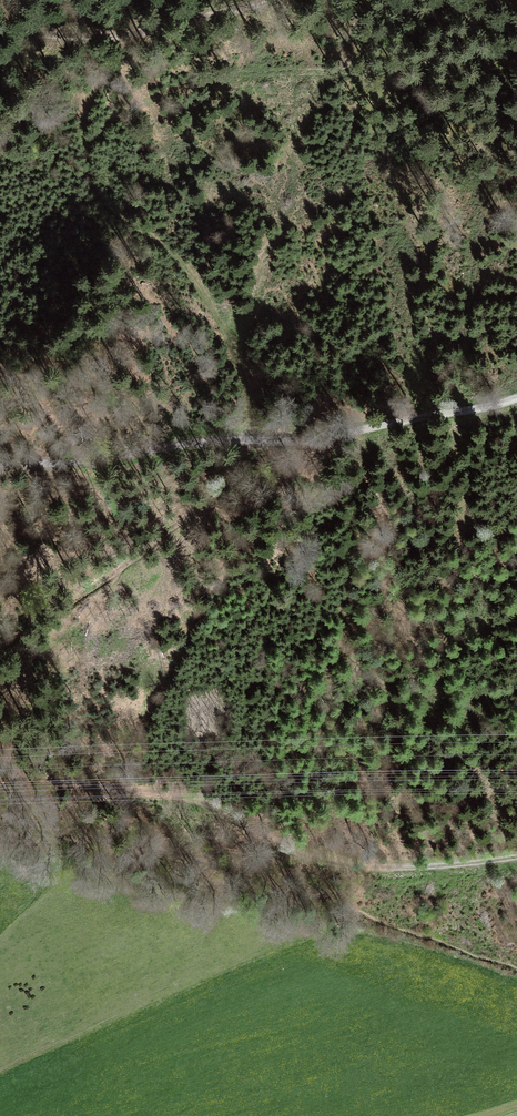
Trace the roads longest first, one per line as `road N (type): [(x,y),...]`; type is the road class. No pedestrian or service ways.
road 1 (track): [(0,649),(163,535),(205,498),(249,437),(250,398),(224,327),(169,253),(98,199),(86,149),(89,105),(131,35)]
road 2 (track): [(516,859),(361,869),(304,855),(197,803),(0,776)]
road 3 (track): [(0,460),(320,435),(516,399)]
road 4 (track): [(269,0),(131,35),(0,32)]

